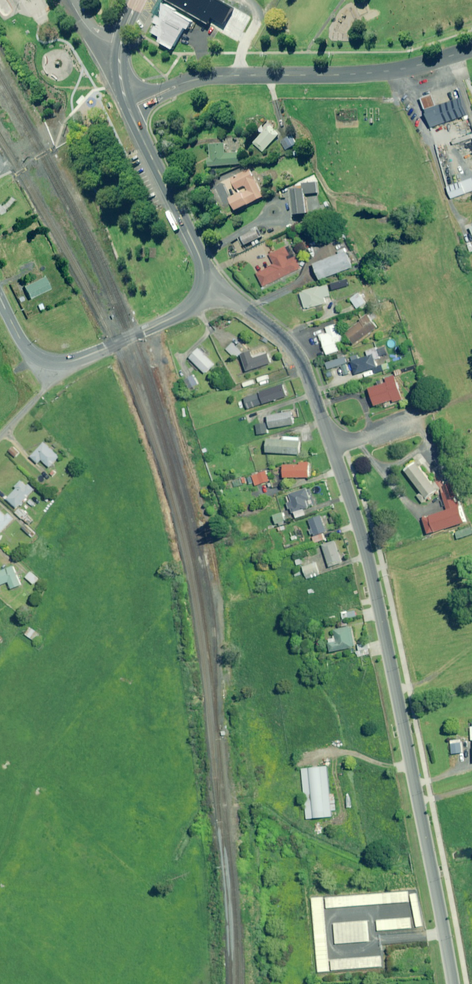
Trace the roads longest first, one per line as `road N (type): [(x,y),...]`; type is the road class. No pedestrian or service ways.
road 1 (tertiary): [(453,983),(393,667),(330,446)]
road 2 (residential): [(130,108),(206,77),(374,73),(471,49)]
road 3 (secondary): [(0,298),(26,346),(62,361),(202,299)]
road 4 (tertiary): [(330,446),(295,354),(223,295)]
road 5 (secondary): [(205,279),(130,108)]

